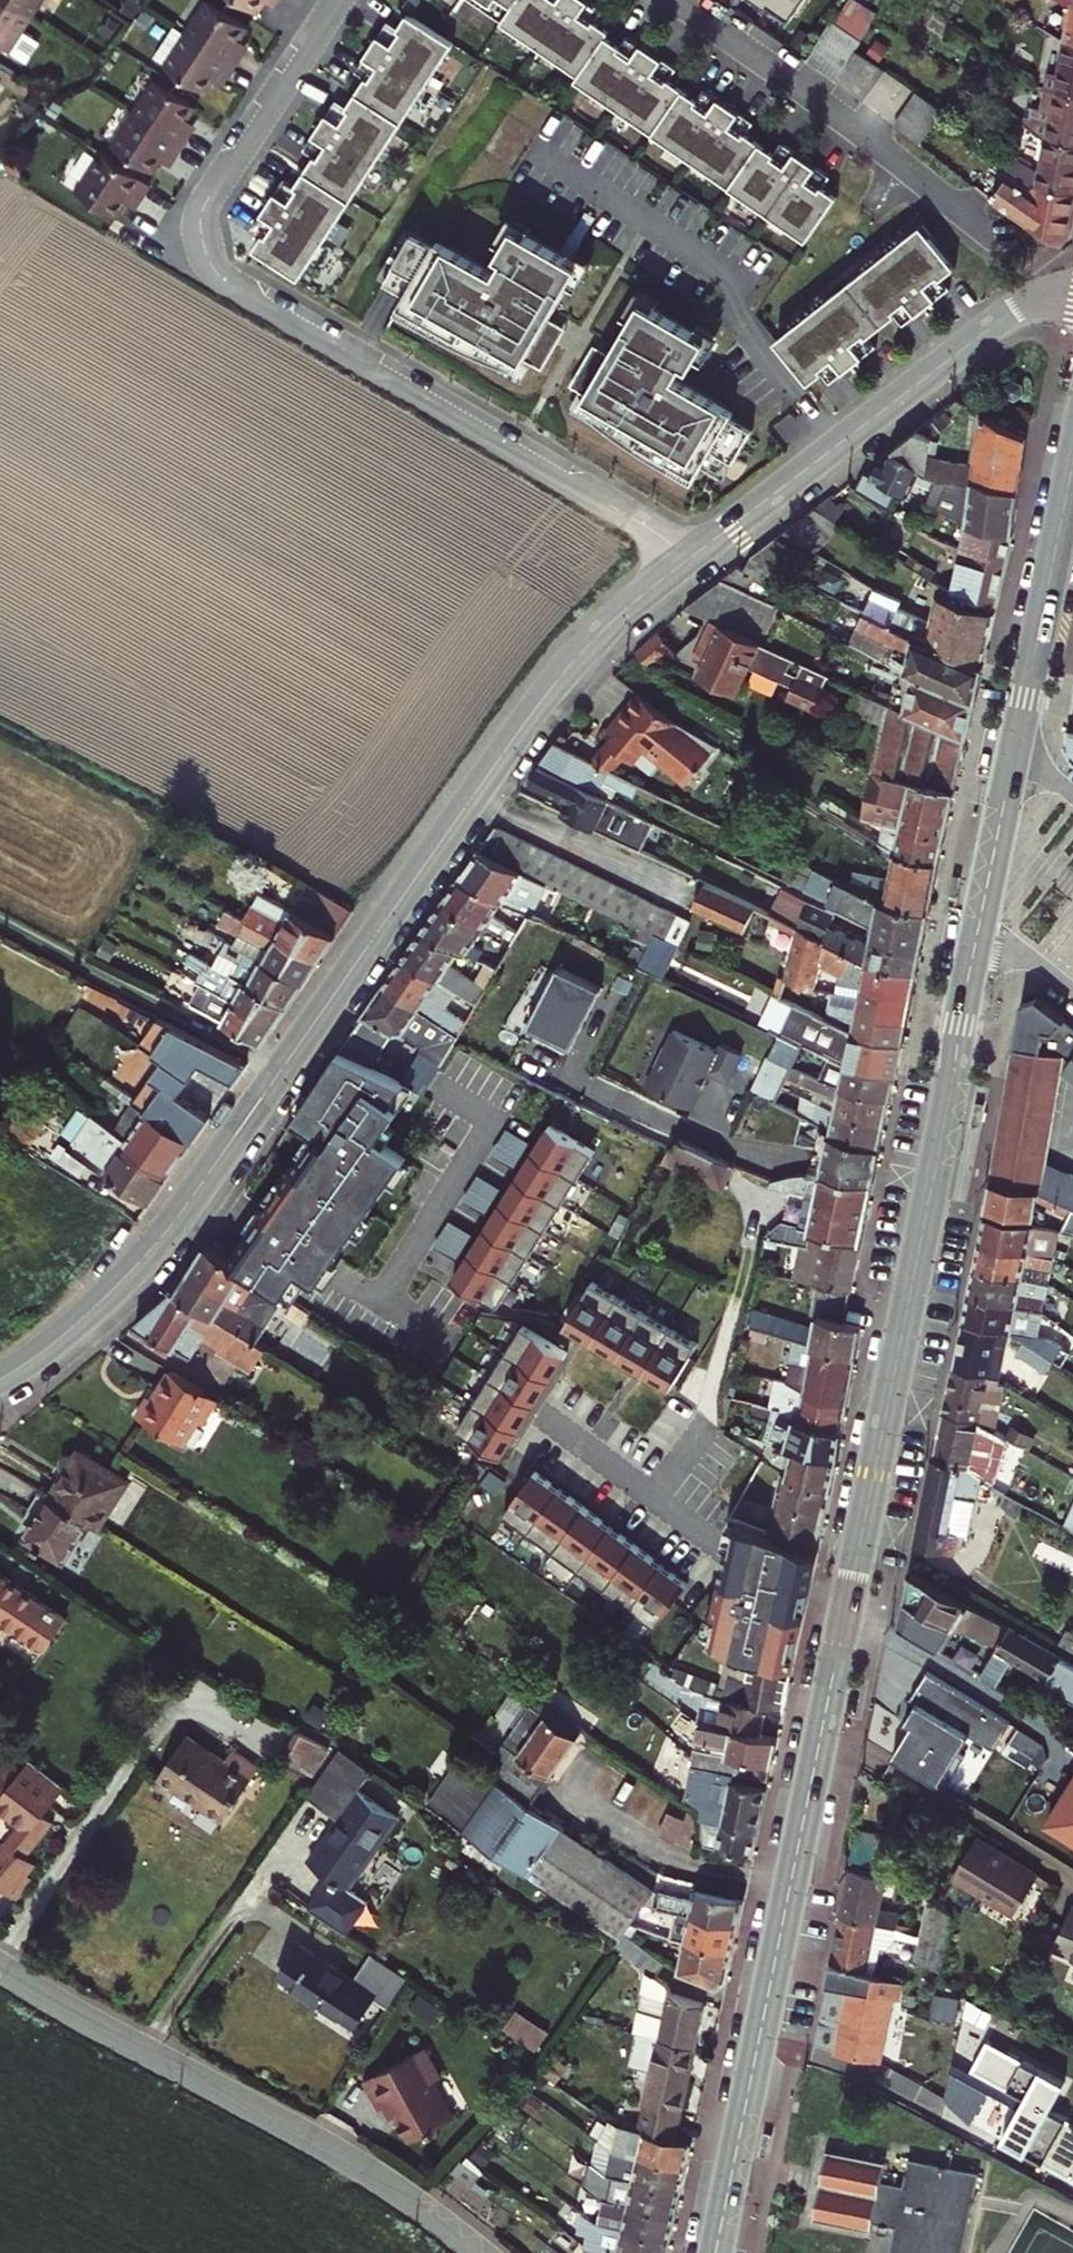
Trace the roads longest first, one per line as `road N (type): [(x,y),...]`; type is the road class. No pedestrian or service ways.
road 1 (primary): [(980,921),(715,2252)]
road 2 (residential): [(691,557),(625,607),(565,668),(143,1260),(0,1378)]
road 3 (residential): [(338,0),(207,198),(200,227),(216,273),(691,557)]
road 4 (residential): [(0,1970),(349,2162),(478,2252)]
road 5 (residential): [(1072,300),(1013,311),(691,557)]
road 6 (residential): [(674,0),(988,236)]
road 7 (primary): [(1072,465),(1014,751)]
road 8 (primary): [(1014,751),(980,921)]

